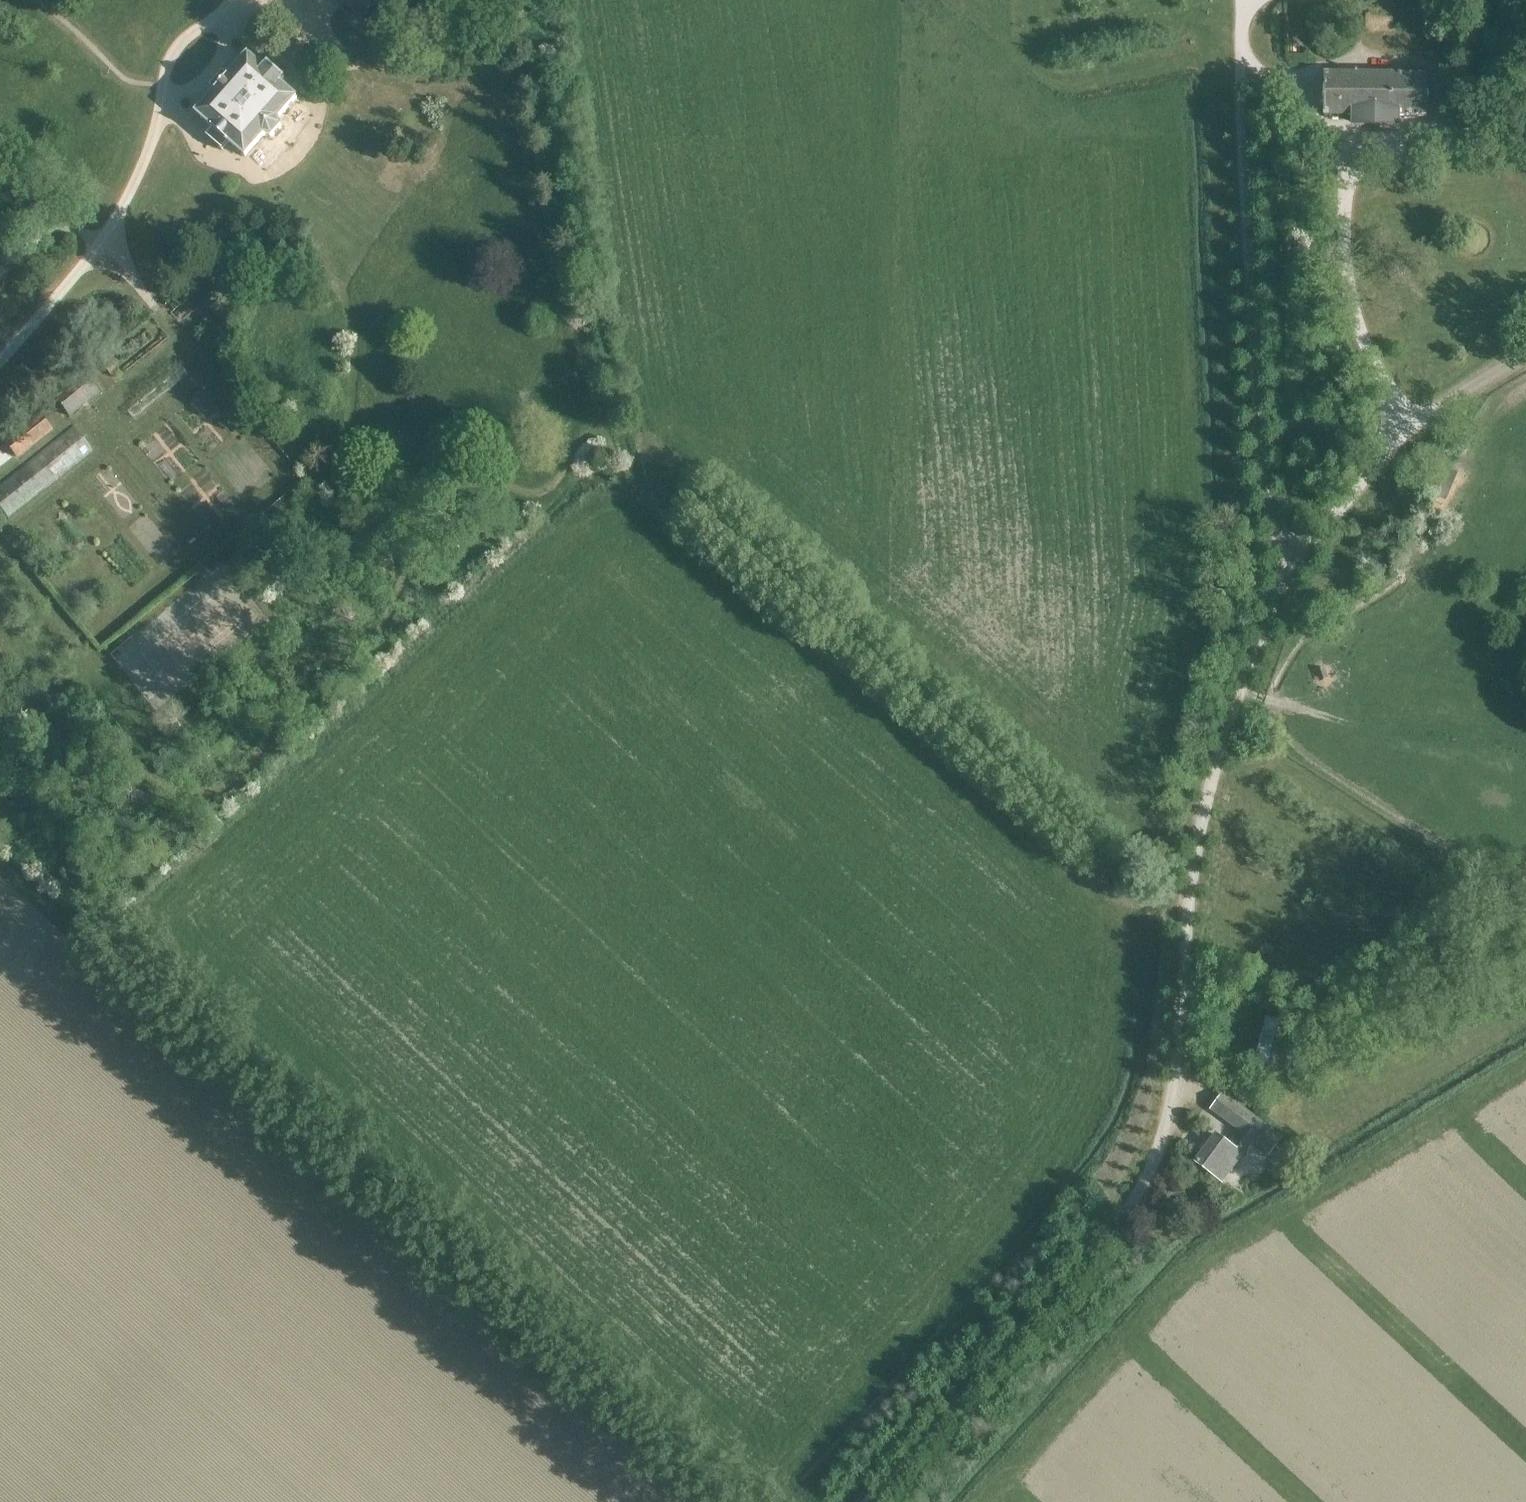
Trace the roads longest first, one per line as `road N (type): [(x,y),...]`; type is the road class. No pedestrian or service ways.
road 1 (track): [(1184,922),(661,462)]

